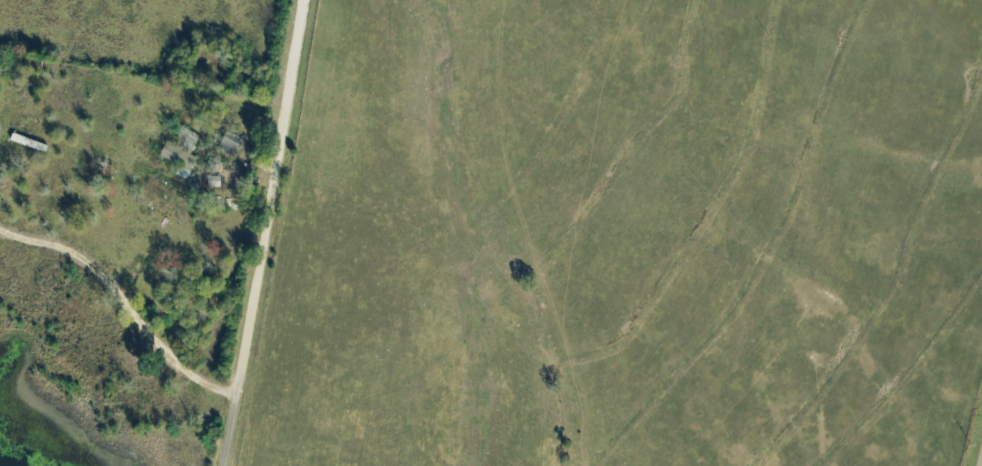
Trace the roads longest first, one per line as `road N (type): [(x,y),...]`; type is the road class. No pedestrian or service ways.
road 1 (residential): [(225,465),(307,0)]
road 2 (residential): [(238,391),(195,380),(75,254),(0,225)]

